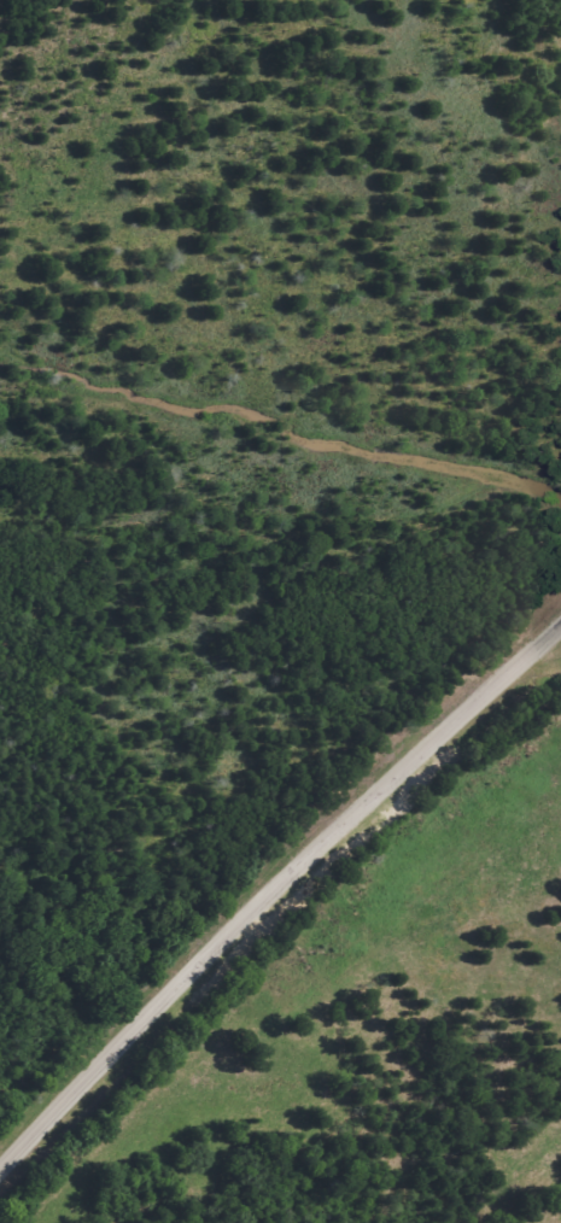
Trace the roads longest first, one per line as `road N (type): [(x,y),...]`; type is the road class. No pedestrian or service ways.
road 1 (residential): [(0,1168),(322,841),(560,625)]

